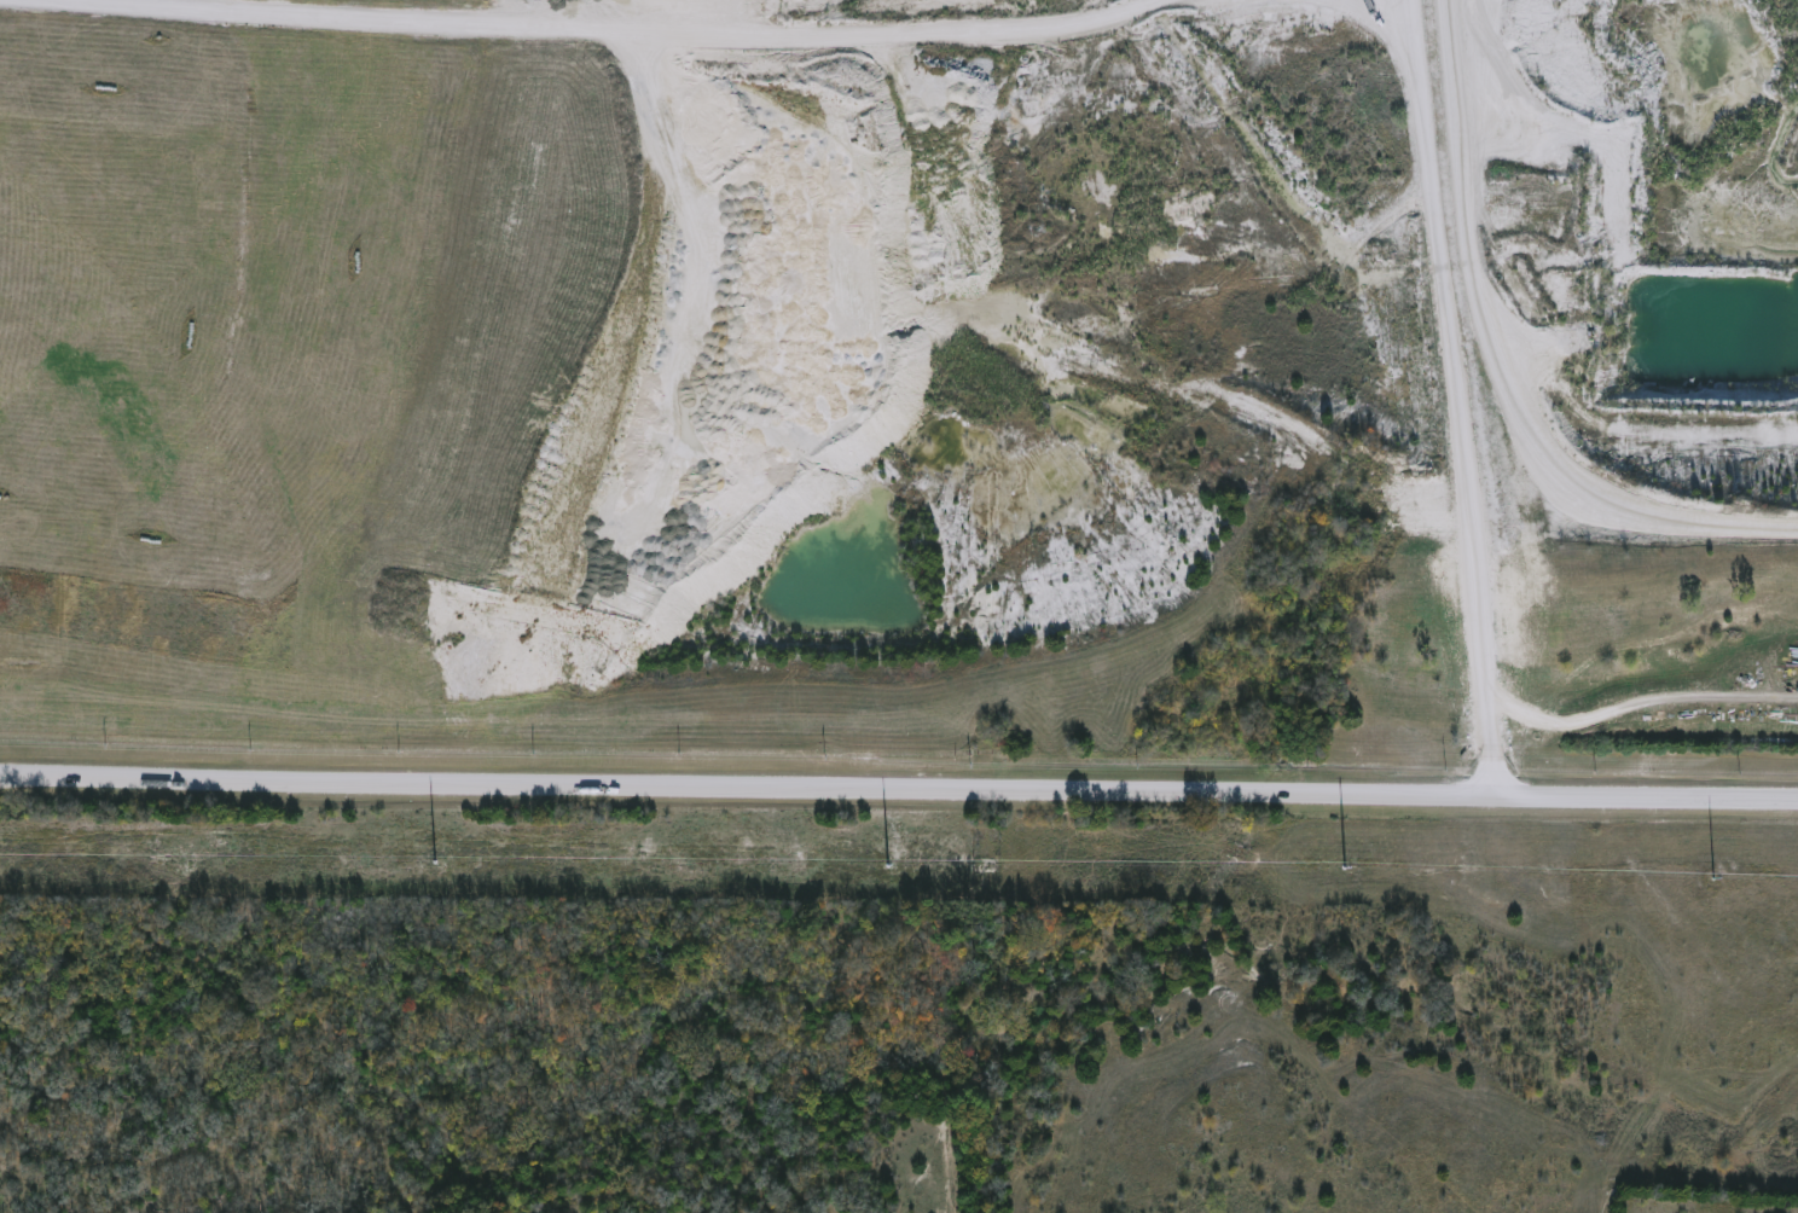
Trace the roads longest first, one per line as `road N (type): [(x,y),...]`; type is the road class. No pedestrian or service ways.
road 1 (tertiary): [(0,781),(390,794),(1797,808)]

